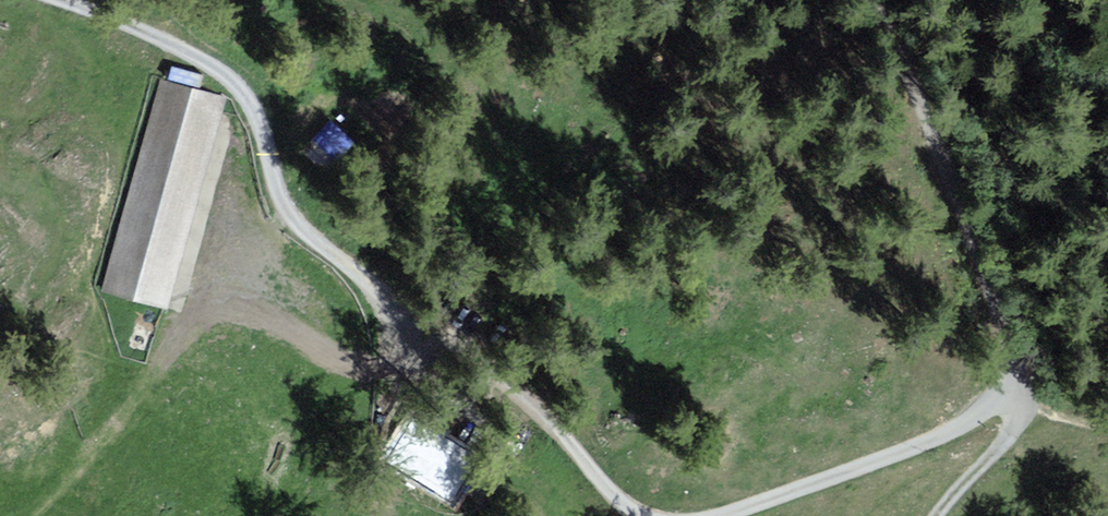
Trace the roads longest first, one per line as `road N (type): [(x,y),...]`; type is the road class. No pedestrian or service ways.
road 1 (track): [(46,0),(149,39),(232,85),(261,137),(279,208),(315,246),(526,407),(609,493),(646,515)]
road 2 (track): [(728,515),(949,436),(1007,395),(1004,347),(865,0)]
road 3 (track): [(150,374),(192,312),(230,310),(358,366),(389,362),(421,323)]
road 4 (track): [(935,515),(1008,428),(1007,395)]

